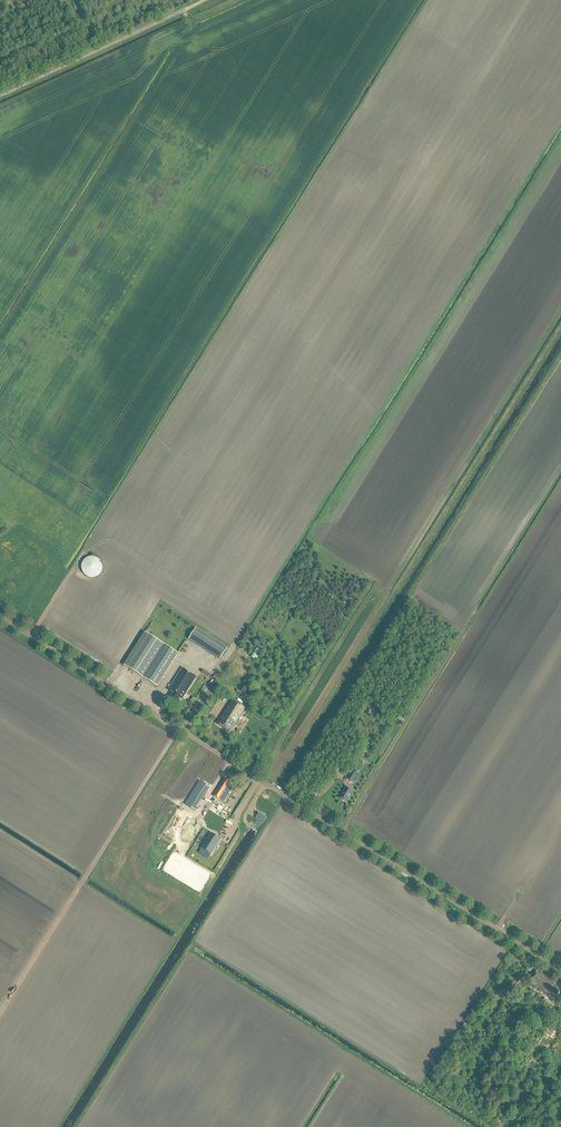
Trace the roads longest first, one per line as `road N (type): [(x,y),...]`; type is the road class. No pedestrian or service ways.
road 1 (track): [(77,1126),(560,359)]
road 2 (unclassified): [(560,970),(0,616)]
road 3 (track): [(560,328),(273,788)]
road 4 (track): [(178,728),(0,1013)]

